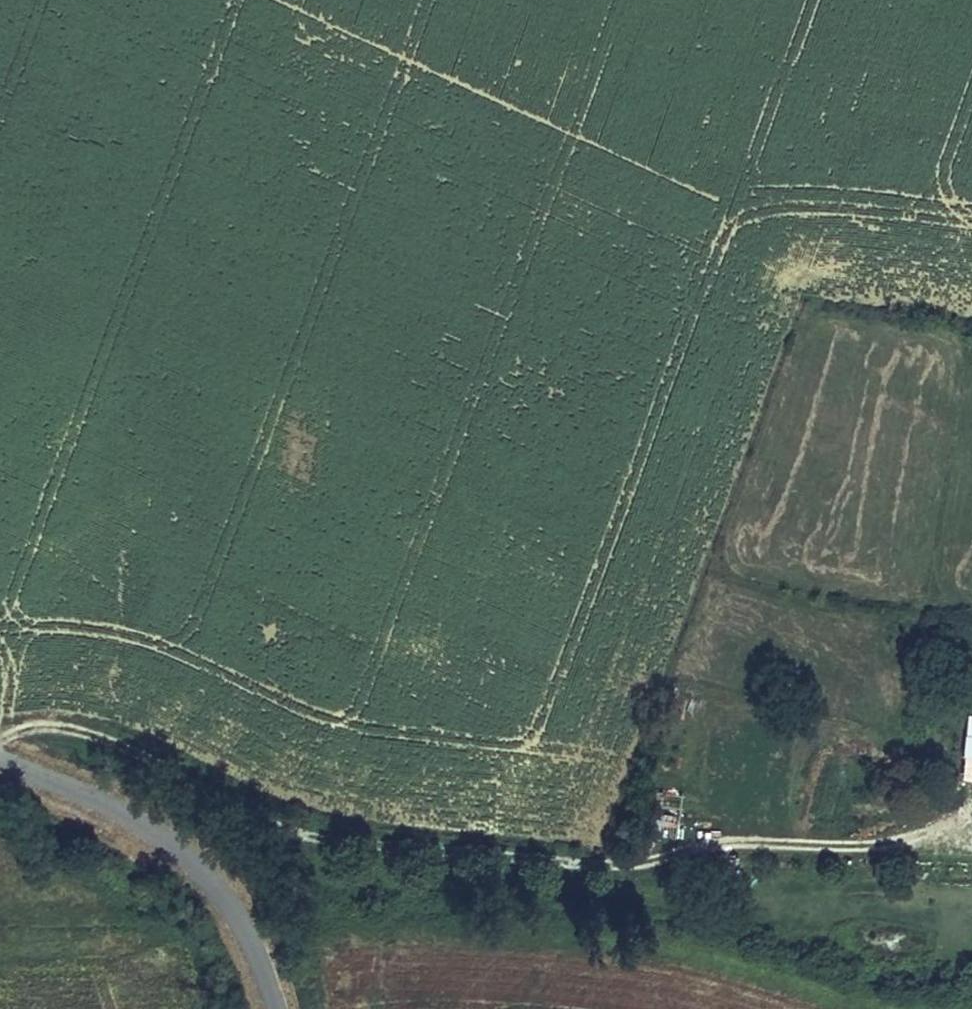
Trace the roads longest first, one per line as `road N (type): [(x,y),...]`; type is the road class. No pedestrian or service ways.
road 1 (tertiary): [(277,1008),(234,913),(182,851),(111,807),(0,759)]

